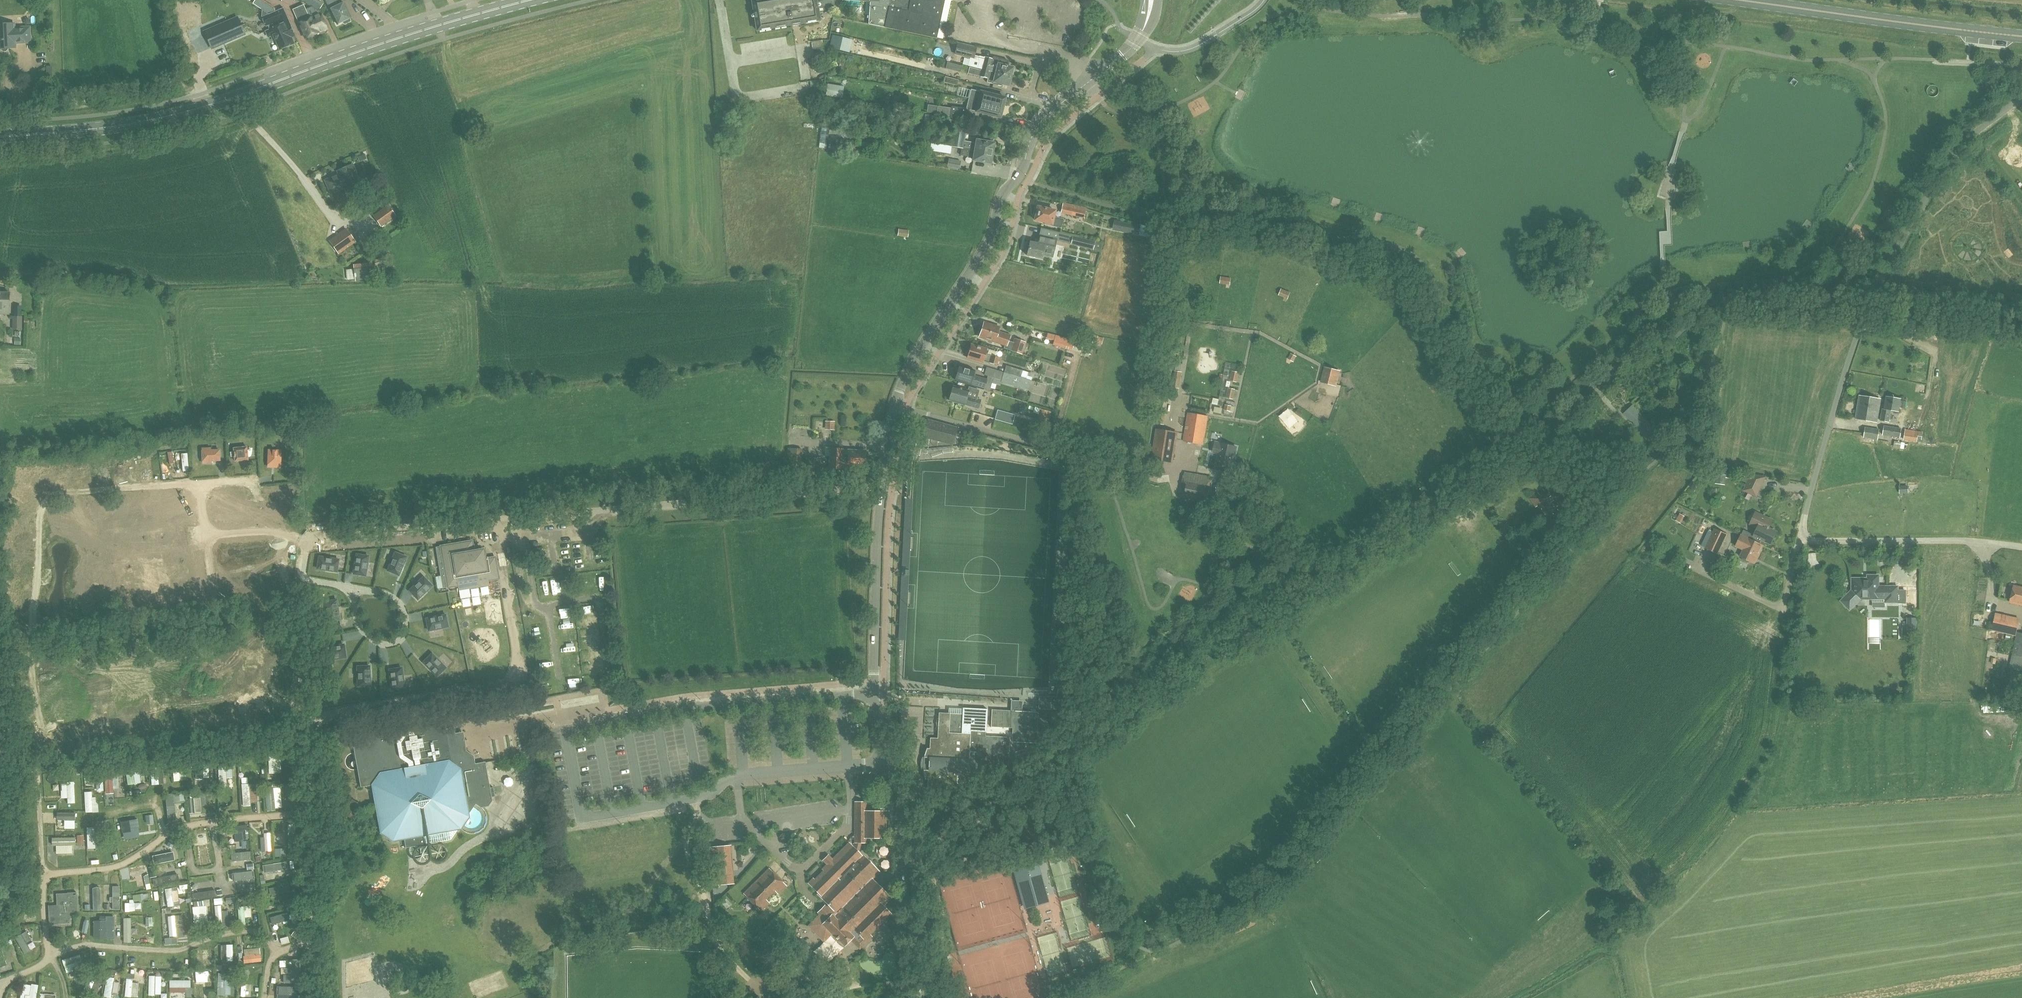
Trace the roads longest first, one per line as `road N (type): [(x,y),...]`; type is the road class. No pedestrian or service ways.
road 1 (unclassified): [(1981,542),(1801,538),(1872,292),(1947,165),(2021,96)]
road 2 (unclassified): [(299,581),(304,542),(326,533),(884,490)]
road 3 (unclassified): [(884,490),(906,378),(988,248),(1000,201),(1022,174),(1039,126),(1126,55),(1149,22),(1153,0)]
road 4 (secondary): [(0,138),(91,130),(235,98),(374,45),(528,0)]
road 5 (unclassified): [(908,997),(902,833),(874,694),(884,490)]
road 6 (secondary): [(2021,35),(1734,0)]

